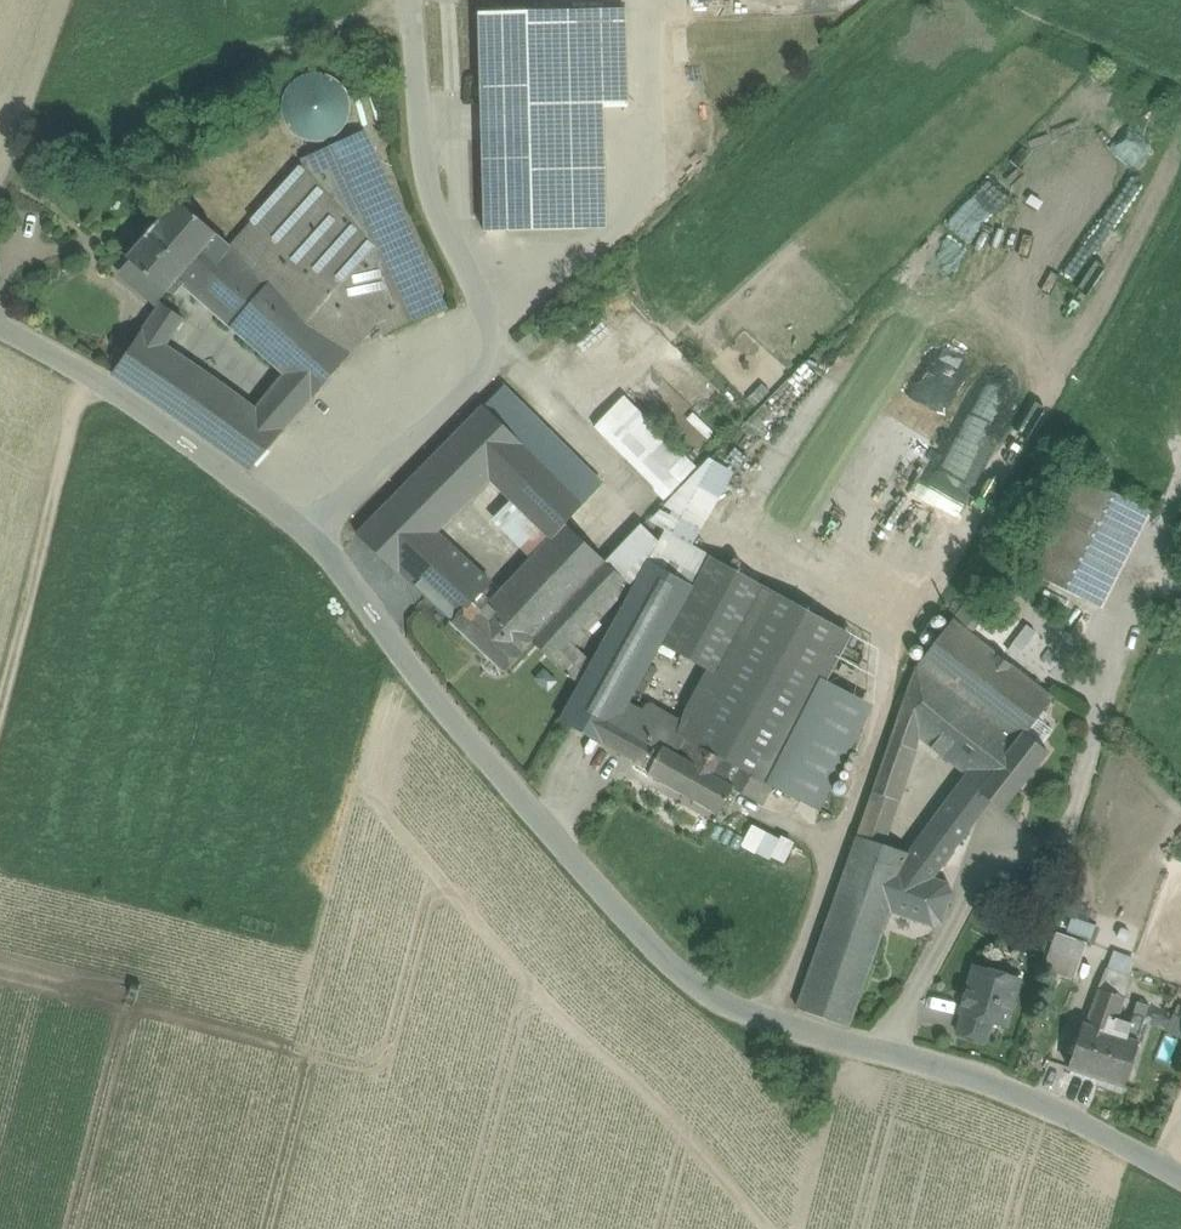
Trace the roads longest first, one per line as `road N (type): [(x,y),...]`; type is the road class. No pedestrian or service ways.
road 1 (residential): [(1180,1180),(1004,1087),(739,1011),(685,978),(478,748),(321,544)]
road 2 (residential): [(321,544),(486,385),(496,361),(490,327),(434,217),(408,0)]
road 3 (residential): [(321,544),(179,437),(0,324)]
road 4 (track): [(0,722),(87,378)]

